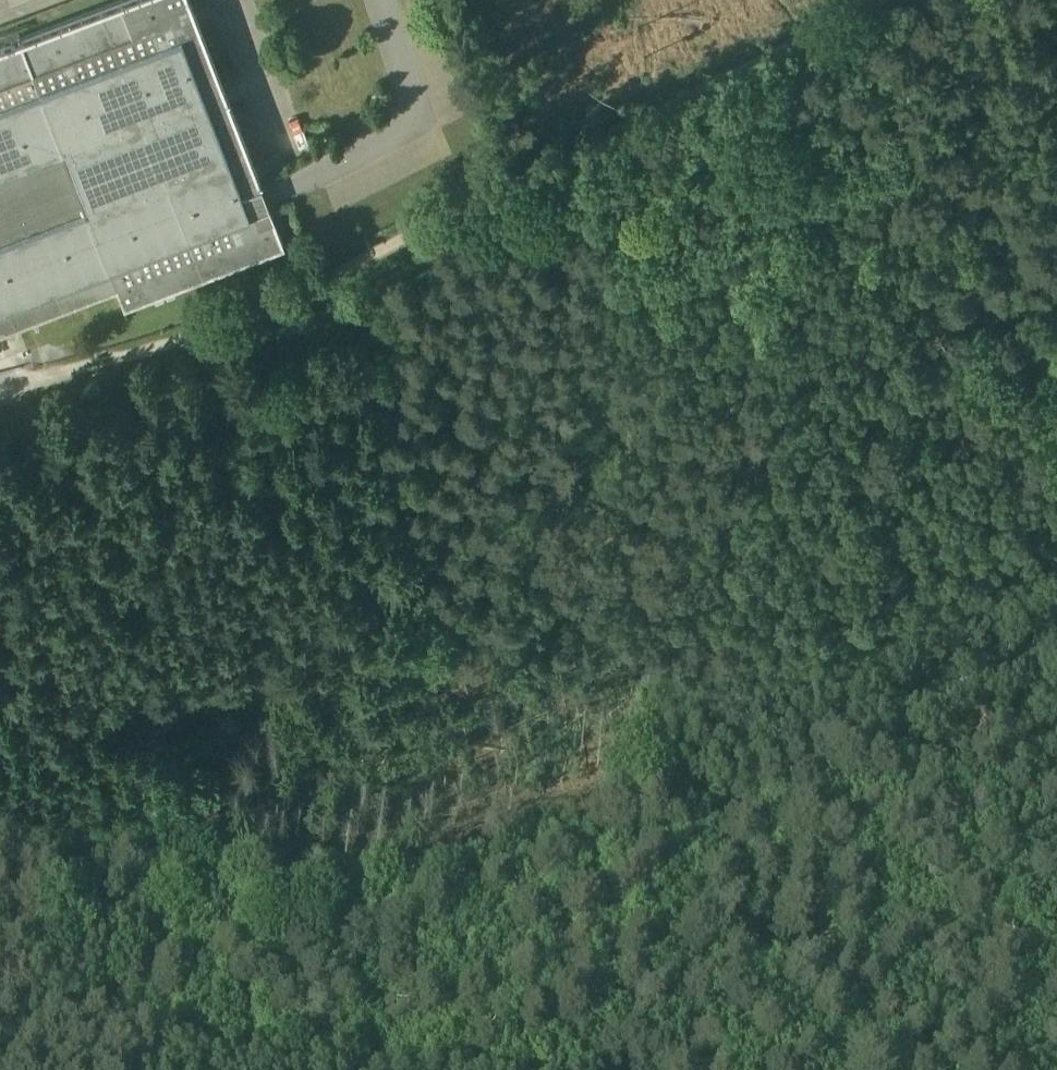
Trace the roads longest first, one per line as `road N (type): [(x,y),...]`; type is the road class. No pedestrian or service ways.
road 1 (track): [(0,389),(289,302),(890,0)]
road 2 (track): [(0,1009),(406,1069)]

